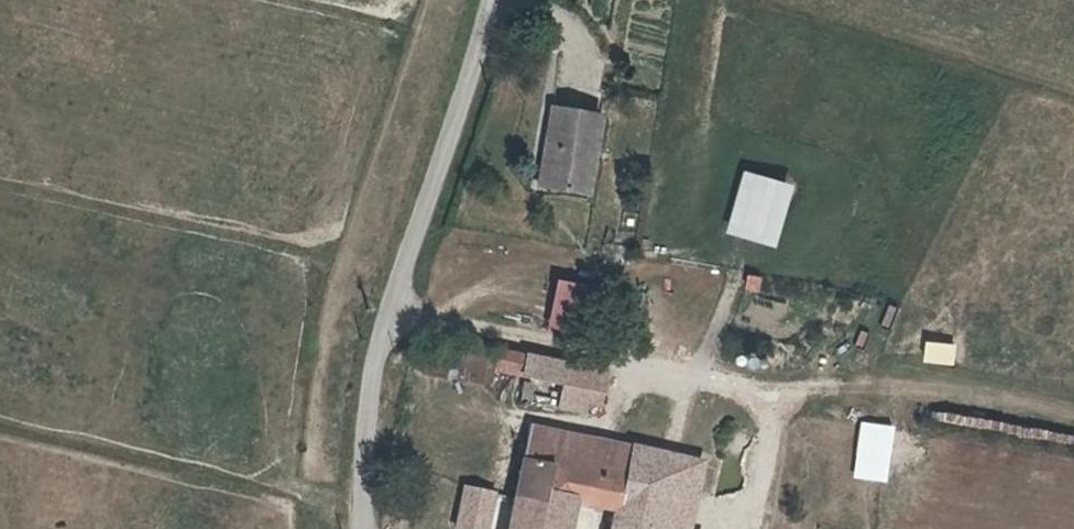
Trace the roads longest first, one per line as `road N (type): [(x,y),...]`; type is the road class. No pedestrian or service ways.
road 1 (track): [(390,306),(702,374),(891,385),(1073,420)]
road 2 (unclassified): [(492,0),(474,79),(390,306),(365,528)]

